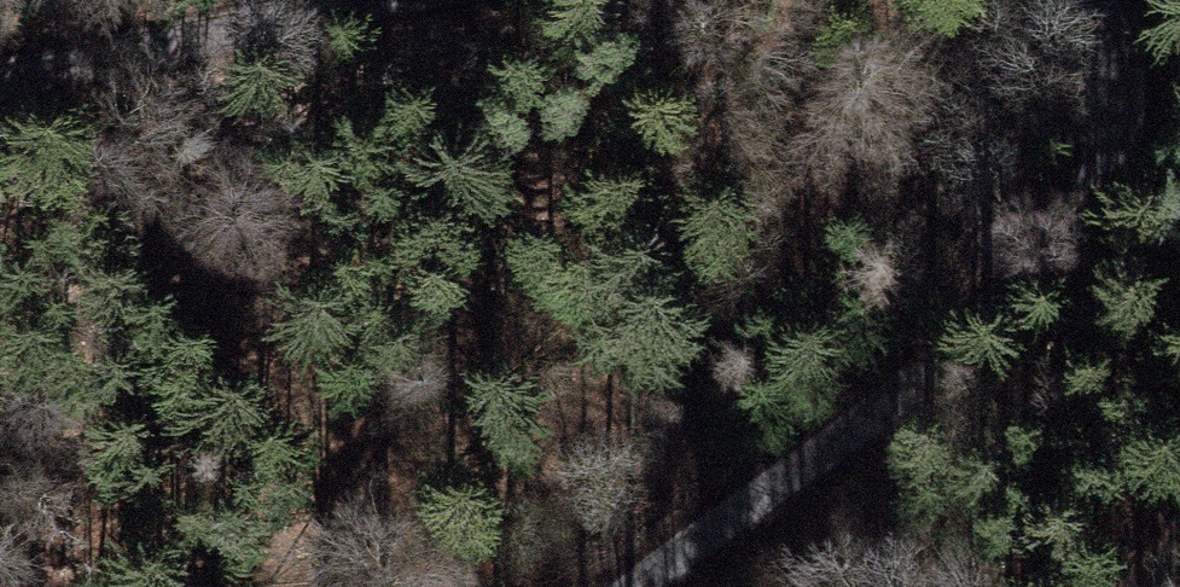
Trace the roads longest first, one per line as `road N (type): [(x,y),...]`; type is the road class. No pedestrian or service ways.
road 1 (track): [(393,586),(760,306),(1039,0)]
road 2 (residential): [(1084,0),(1112,68),(1098,190),(1018,290),(934,364),(642,586)]
road 3 (residential): [(0,86),(353,0)]

